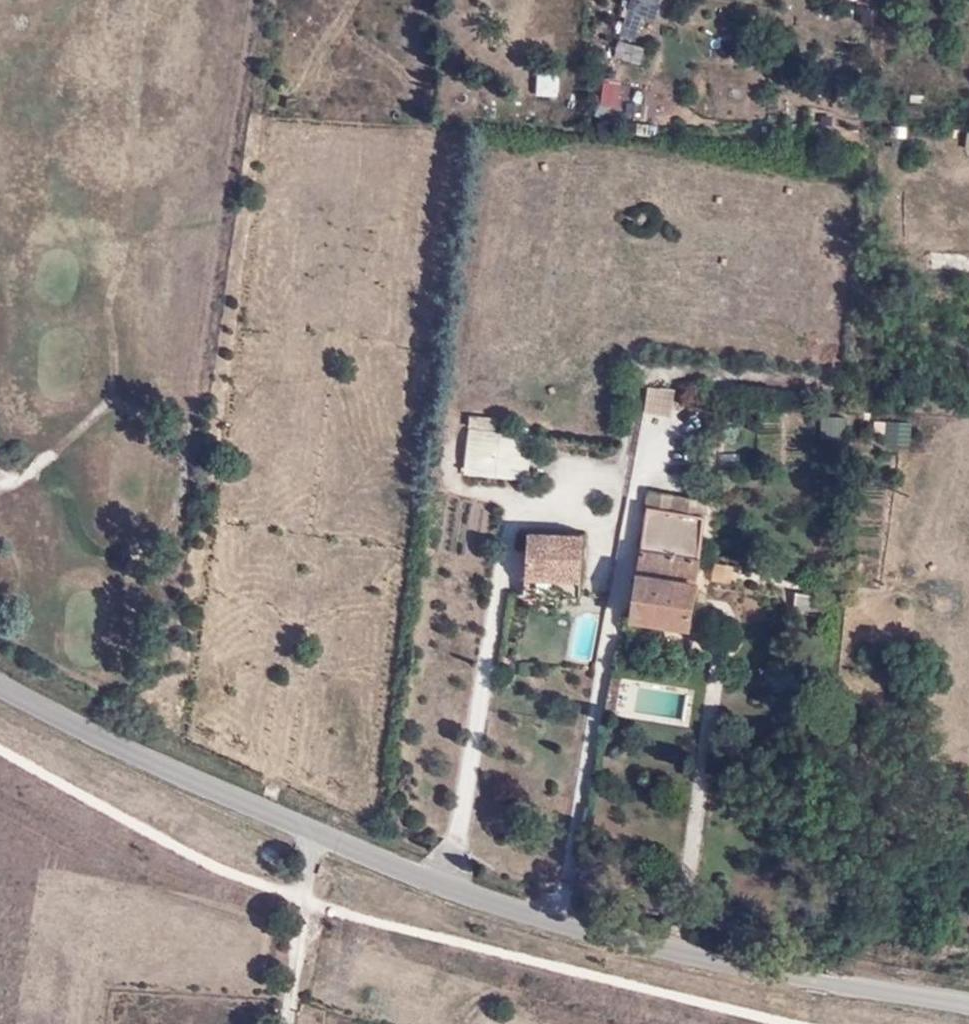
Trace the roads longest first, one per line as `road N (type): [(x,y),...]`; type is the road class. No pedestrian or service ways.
road 1 (unclassified): [(968,1004),(697,958),(482,900),(155,763),(0,684)]

